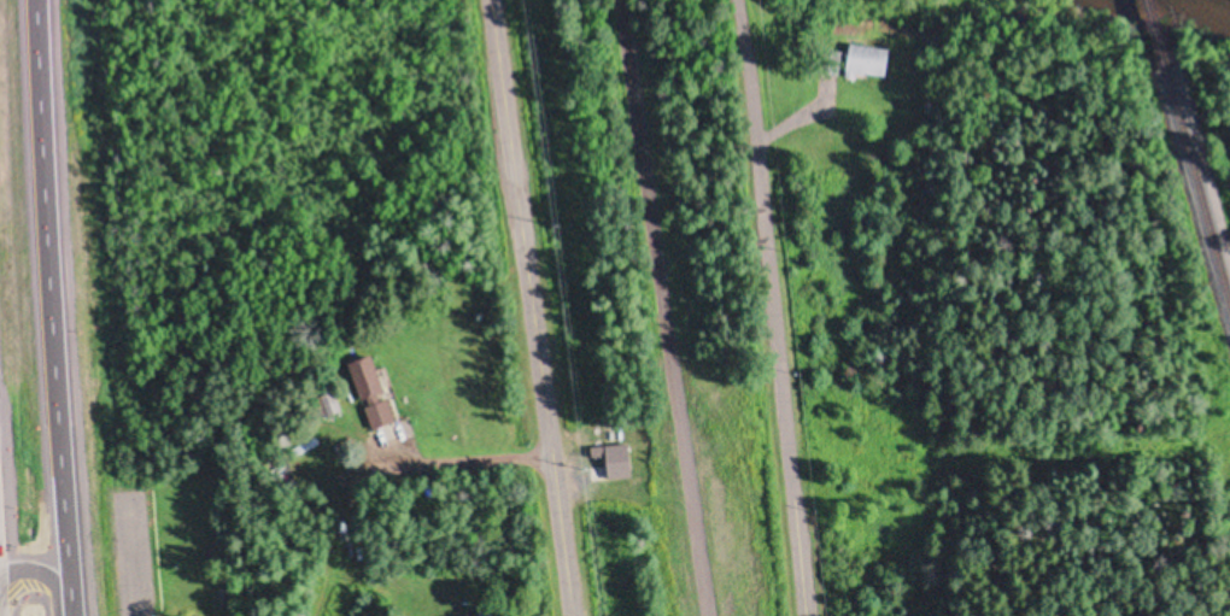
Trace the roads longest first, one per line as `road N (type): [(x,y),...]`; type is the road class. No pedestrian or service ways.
road 1 (track): [(622,0),(704,615)]
road 2 (residential): [(569,615),(487,0)]
road 3 (trunk): [(71,615),(34,0)]
road 4 (residential): [(803,615),(760,142),(825,108)]
road 5 (residential): [(127,489),(133,615)]

